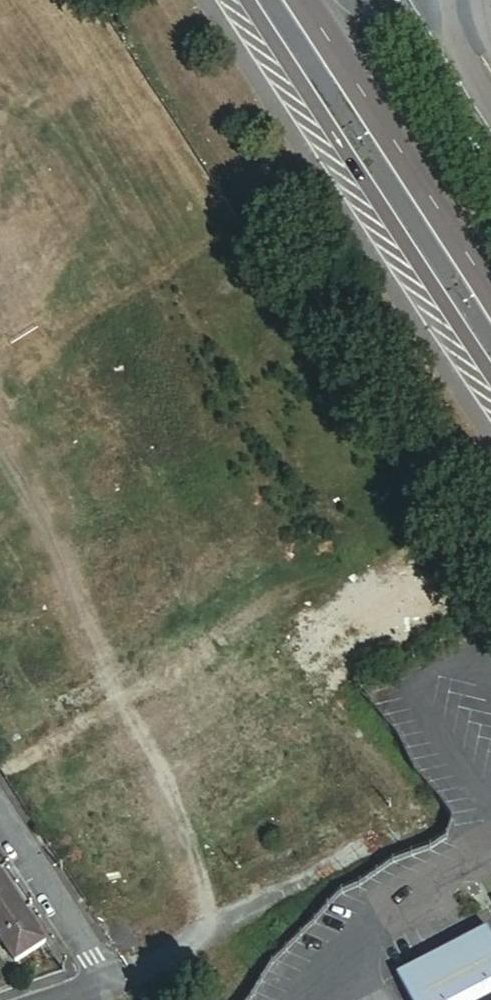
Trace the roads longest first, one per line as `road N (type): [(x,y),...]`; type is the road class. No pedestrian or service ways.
road 1 (tertiary): [(238,0),(490,389)]
road 2 (tertiary): [(490,297),(300,0)]
road 3 (residential): [(72,999),(106,987),(0,820)]

